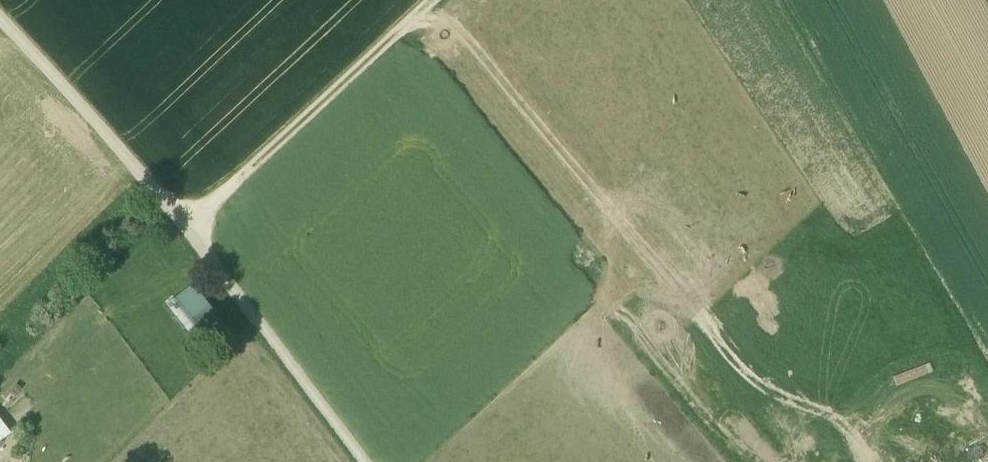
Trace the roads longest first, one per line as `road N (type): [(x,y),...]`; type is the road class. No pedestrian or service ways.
road 1 (track): [(364,461),(186,227),(0,24)]
road 2 (track): [(428,0),(186,227)]

